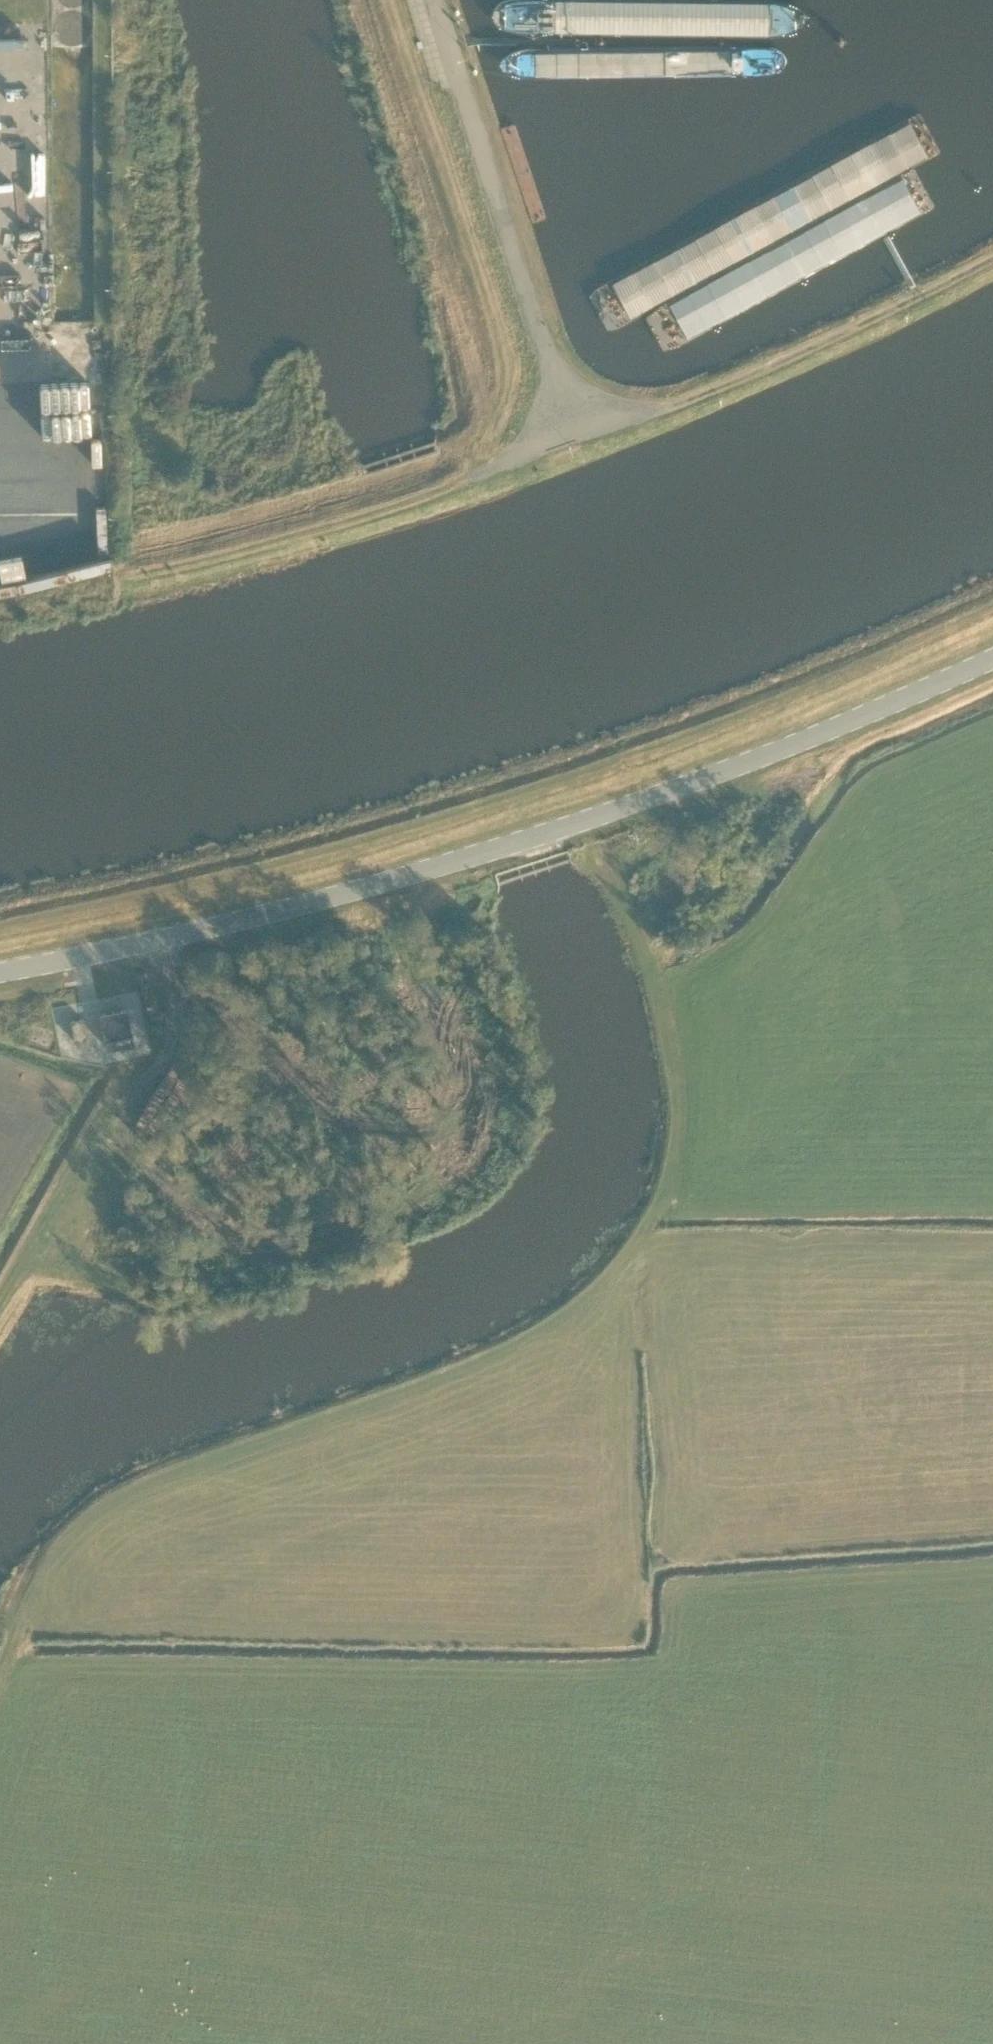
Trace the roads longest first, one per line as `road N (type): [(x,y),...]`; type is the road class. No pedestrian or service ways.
road 1 (tertiary): [(992,660),(601,813),(440,864),(0,969)]
road 2 (unclassified): [(577,440),(433,0)]
road 3 (track): [(992,259),(667,408)]

